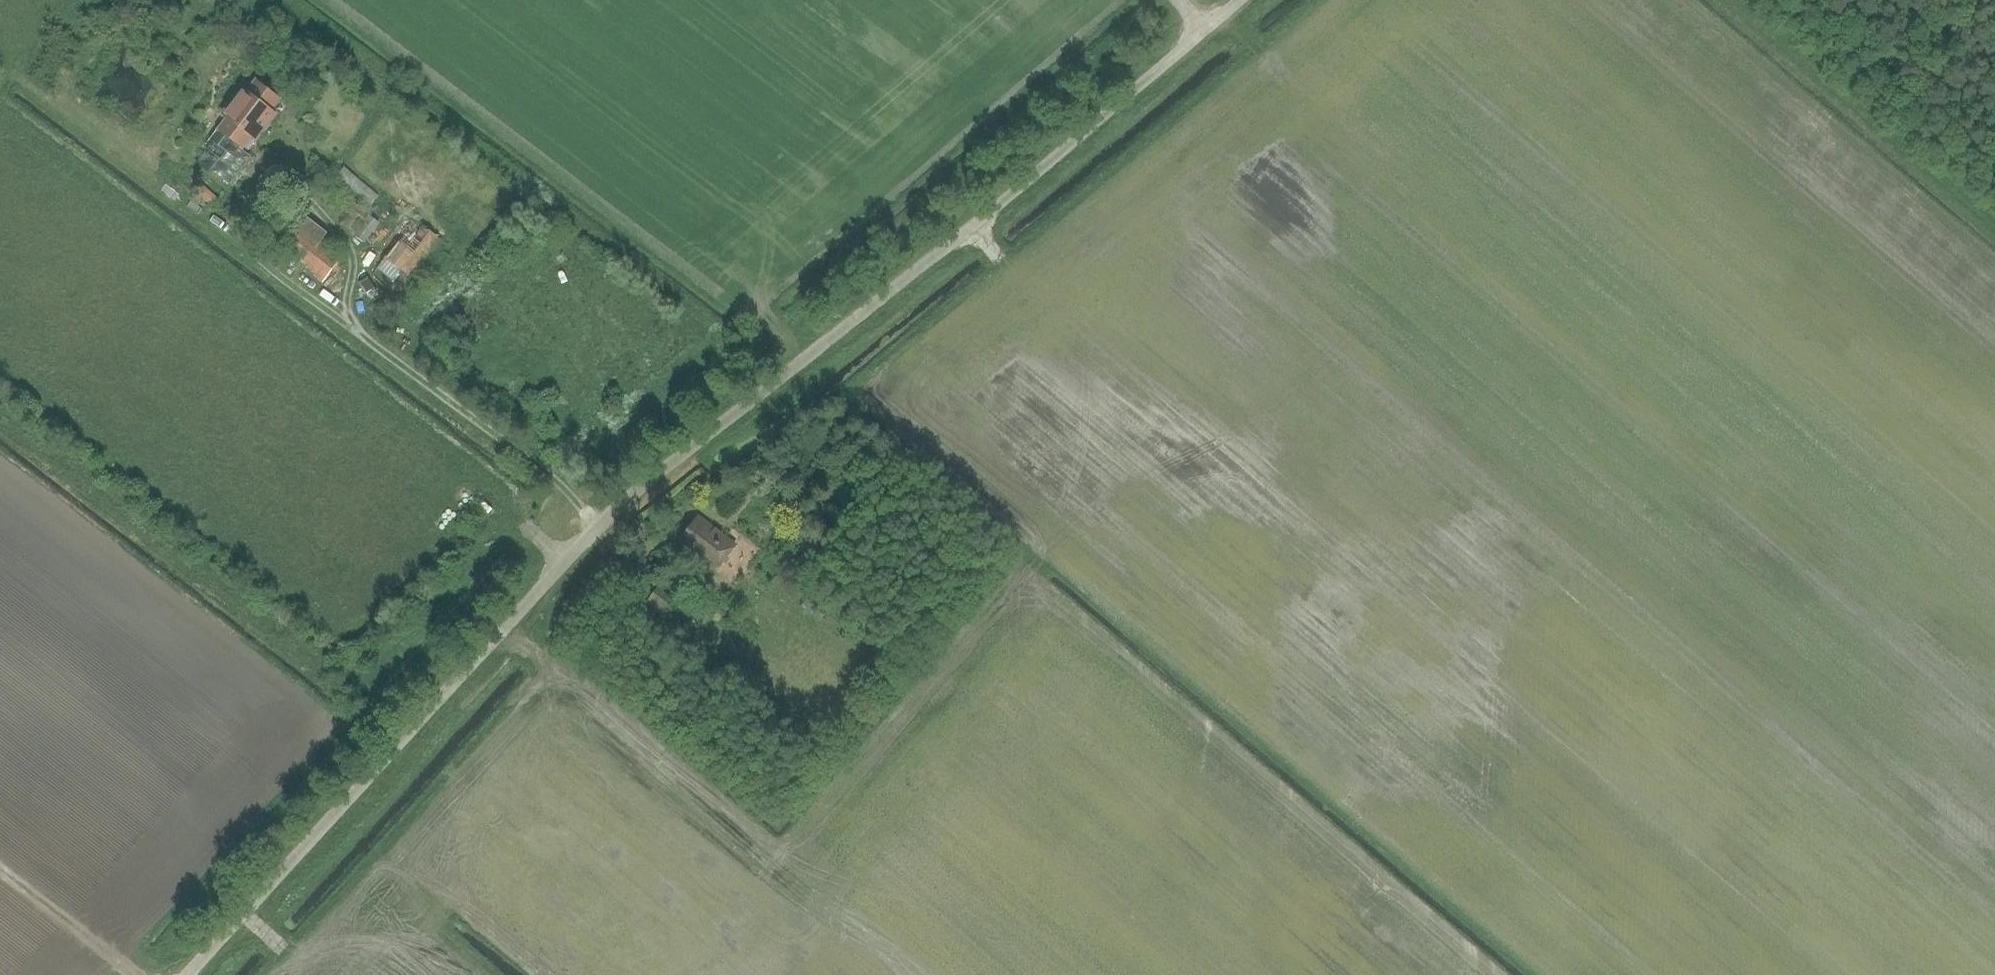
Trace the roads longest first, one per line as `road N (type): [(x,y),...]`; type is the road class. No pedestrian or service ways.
road 1 (unclassified): [(191,974),(596,530),(1255,0)]
road 2 (track): [(596,530),(558,482),(252,251),(240,218),(257,175)]

